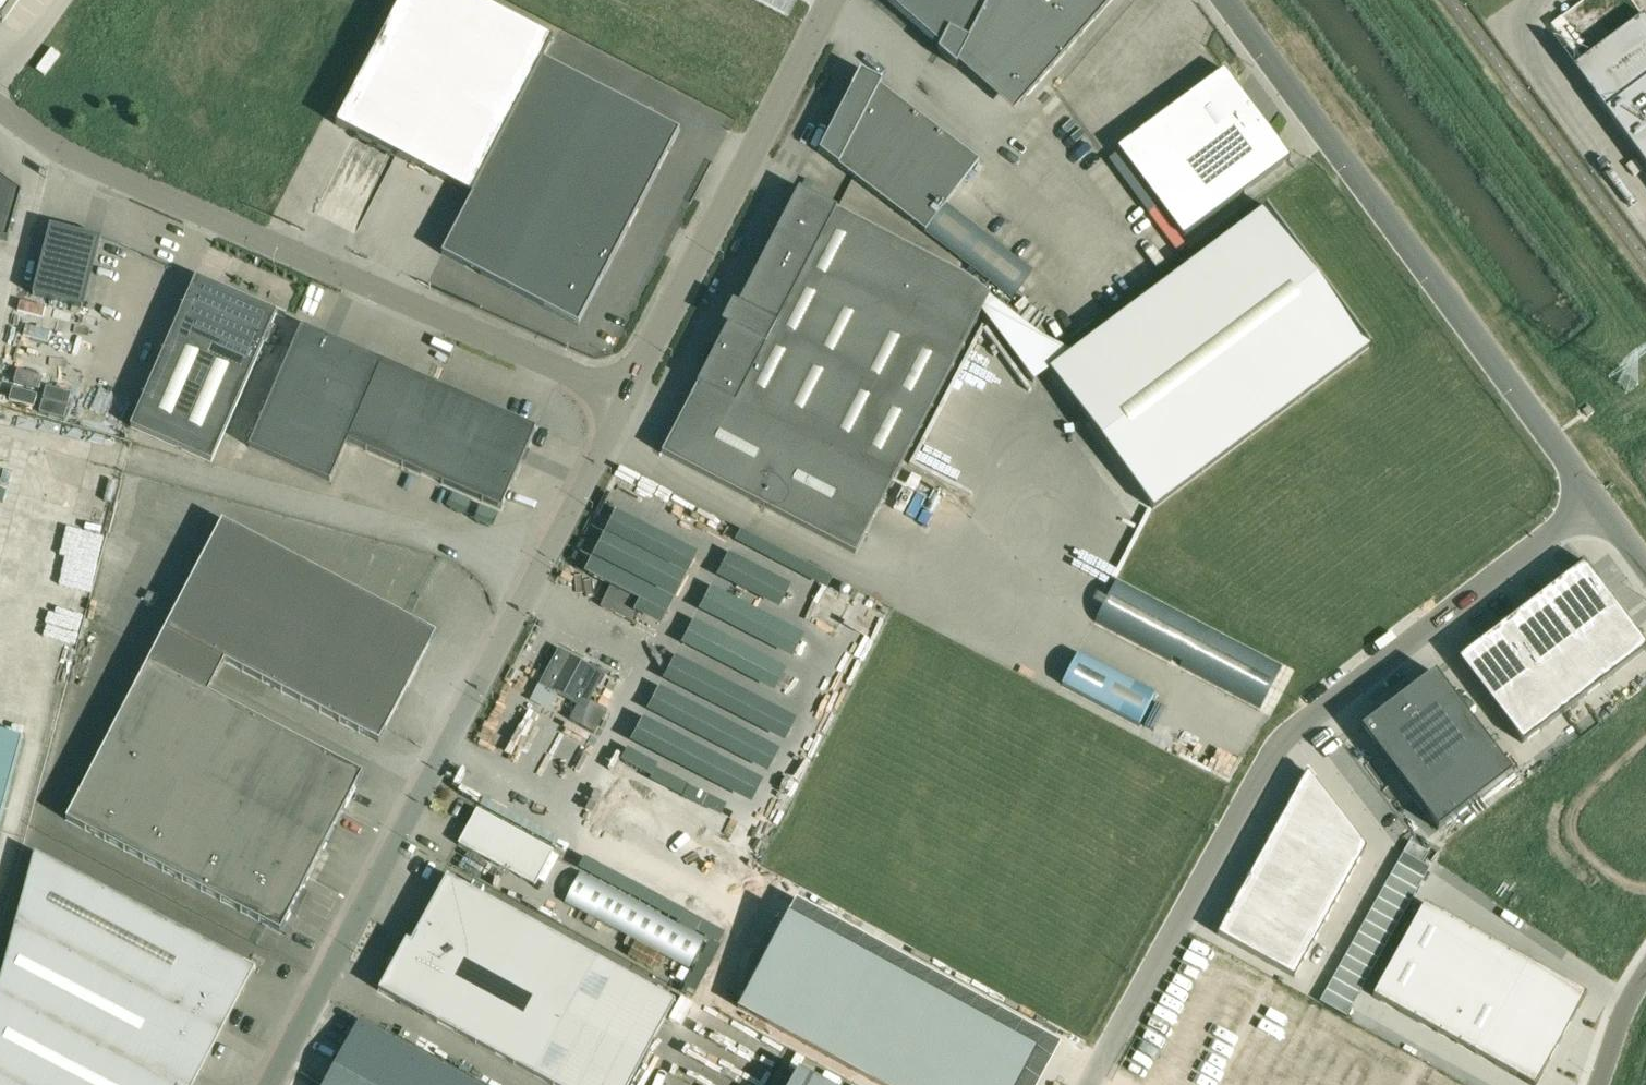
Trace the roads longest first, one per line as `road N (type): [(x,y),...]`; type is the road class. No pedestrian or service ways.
road 1 (unclassified): [(1091,1084),(1283,741),(1591,508)]
road 2 (unclassified): [(269,1084),(625,398)]
road 3 (unclassified): [(625,398),(66,152),(0,113)]
road 4 (unclassified): [(1591,508),(1225,0)]
road 5 (unclassified): [(625,398),(832,0)]
road 6 (unclassified): [(1645,973),(1598,1084)]

